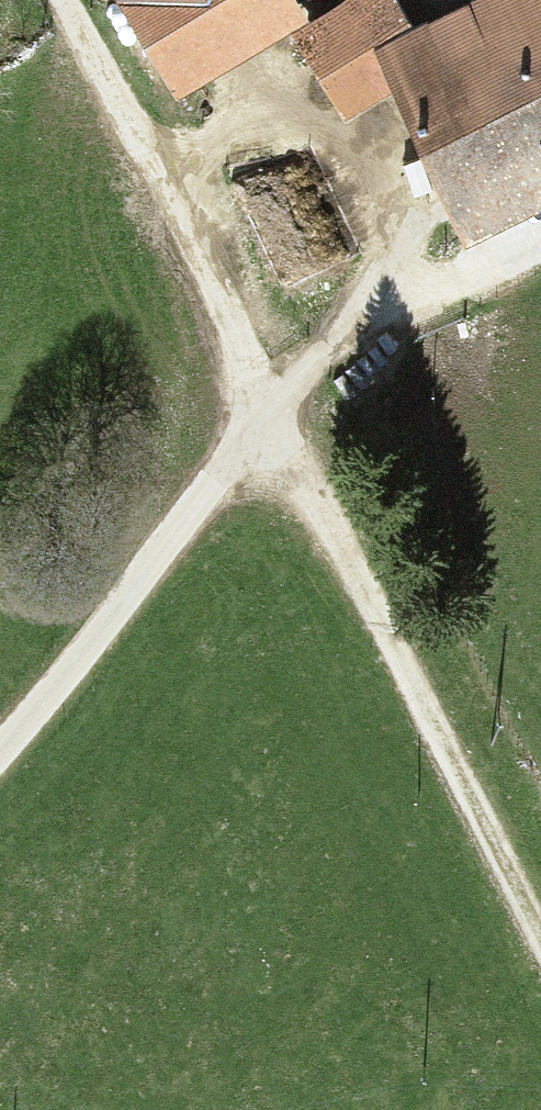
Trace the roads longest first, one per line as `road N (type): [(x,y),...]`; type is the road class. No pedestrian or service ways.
road 1 (track): [(540,956),(265,426),(214,277),(66,0)]
road 2 (track): [(0,755),(118,627),(265,426)]

